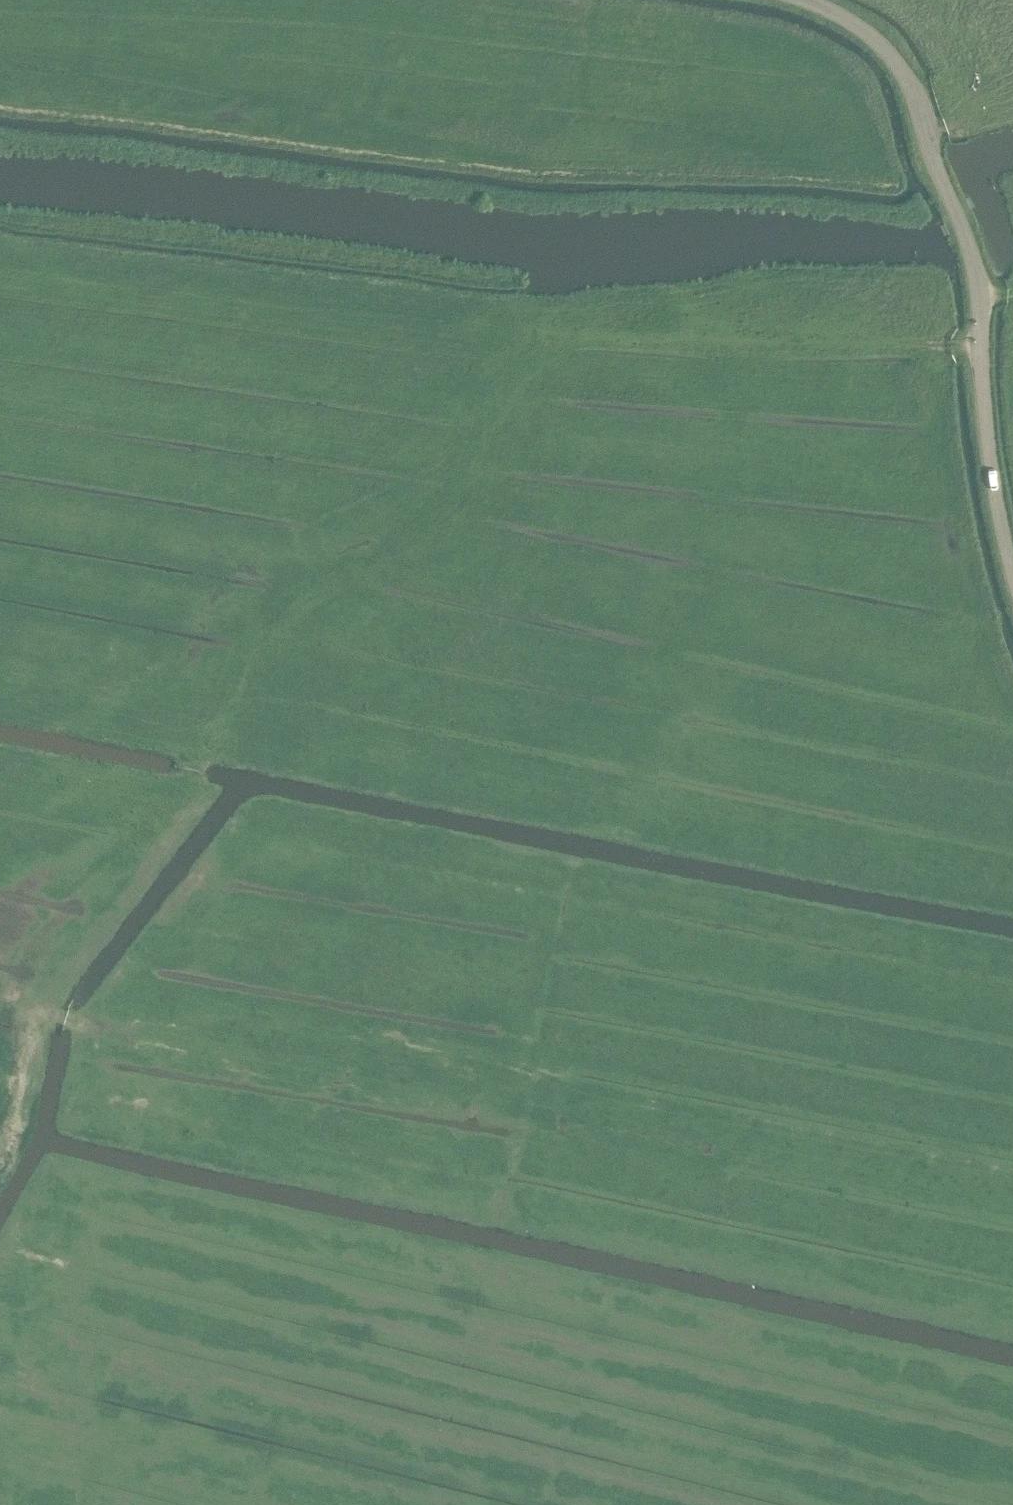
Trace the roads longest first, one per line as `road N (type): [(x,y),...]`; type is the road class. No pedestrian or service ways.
road 1 (track): [(27,1009),(1012,1207)]
road 2 (unclassified): [(1012,592),(960,224),(907,81),(850,21),(806,0)]

